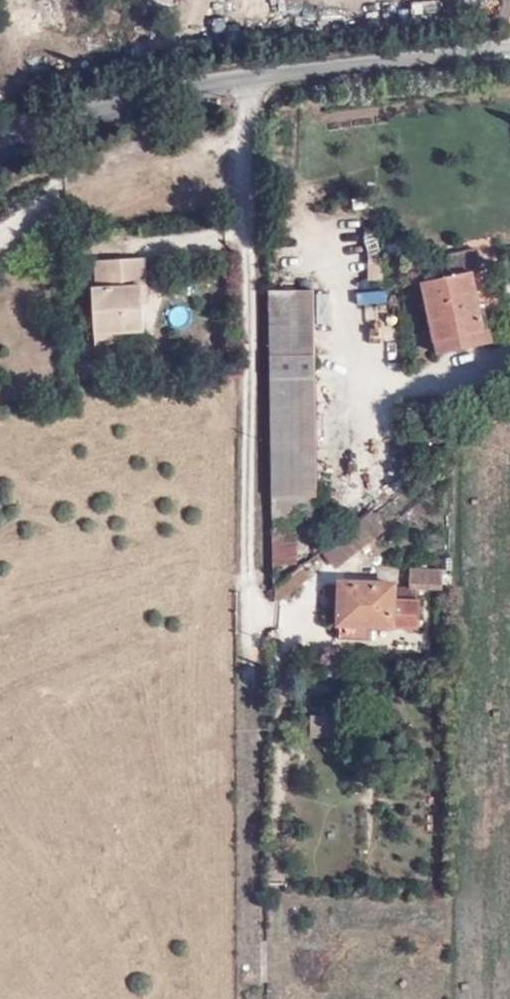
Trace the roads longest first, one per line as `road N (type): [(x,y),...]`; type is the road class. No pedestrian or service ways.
road 1 (unclassified): [(509,45),(247,70),(0,145)]

